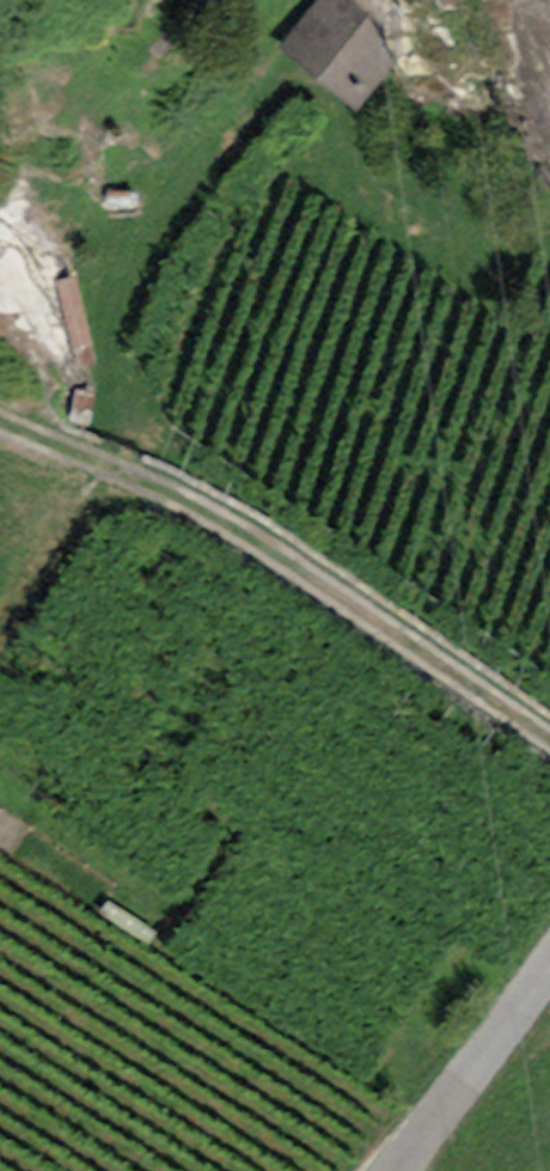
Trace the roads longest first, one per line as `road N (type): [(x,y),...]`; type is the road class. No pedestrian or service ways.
road 1 (track): [(549,737),(187,503),(0,422)]
road 2 (unclassified): [(549,966),(404,1170)]
road 3 (track): [(0,633),(115,470)]

